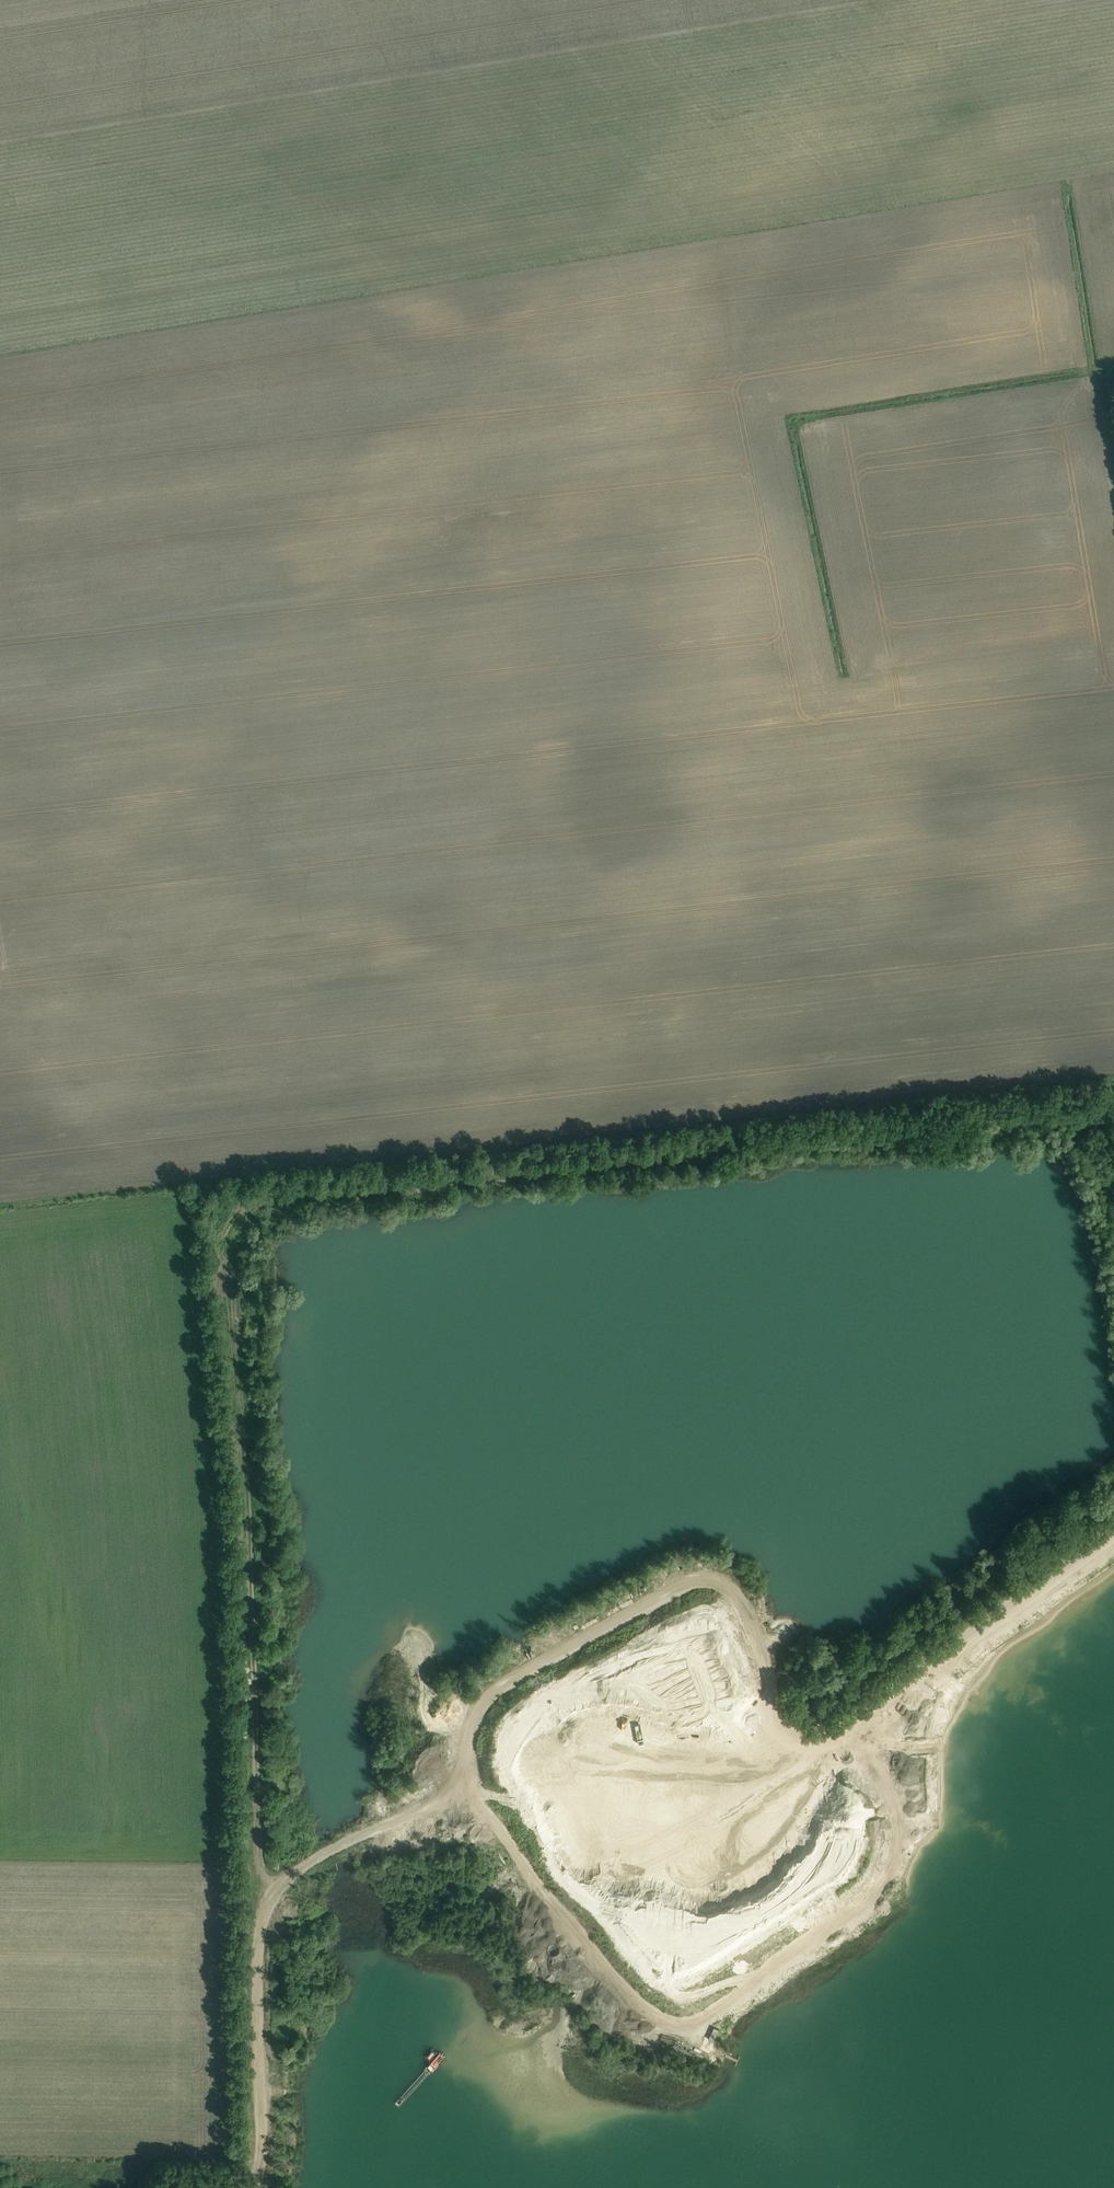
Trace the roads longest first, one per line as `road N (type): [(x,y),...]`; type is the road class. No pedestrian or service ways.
road 1 (track): [(845,1725),(887,1779),(895,1804),(899,1833),(881,1882),(708,2018),(687,2025),(664,2024),(622,1990),(459,1776)]
road 2 (track): [(270,1894),(261,1867),(253,1563),(229,1245)]

